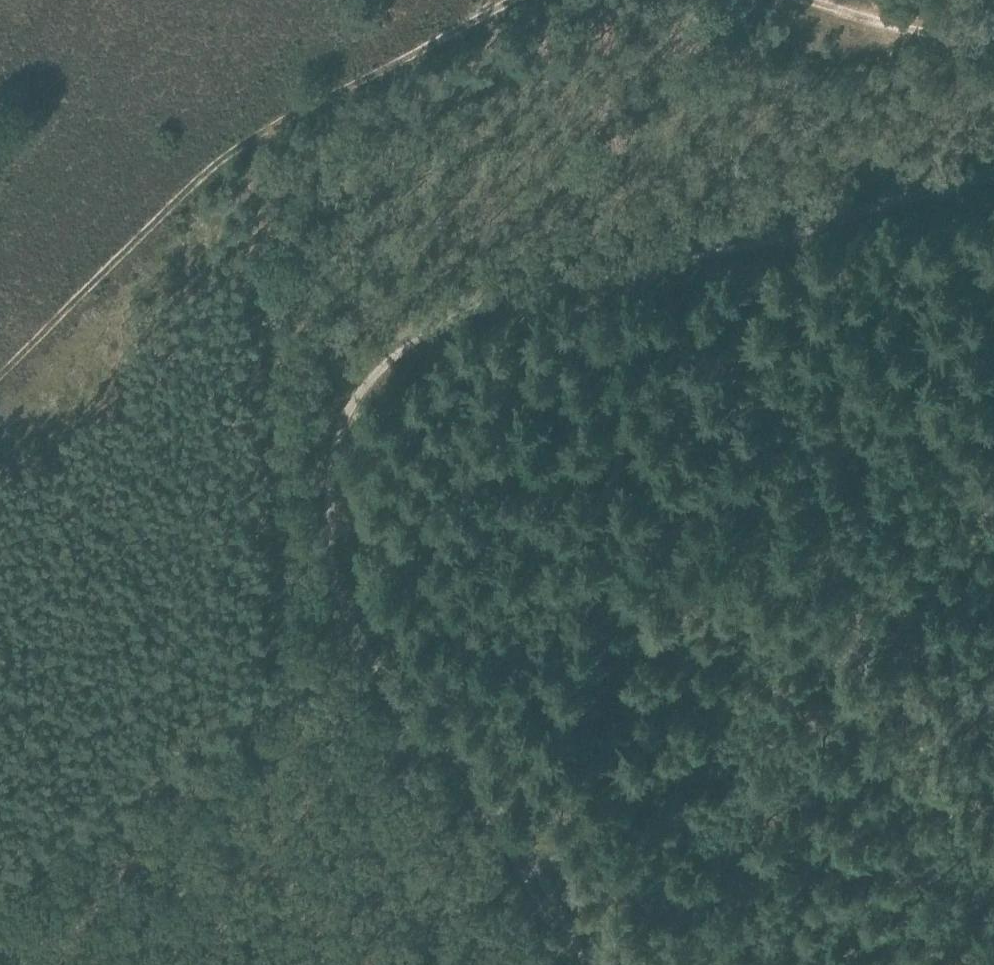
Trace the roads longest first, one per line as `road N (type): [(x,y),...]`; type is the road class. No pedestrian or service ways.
road 1 (track): [(609,964),(555,850),(367,609),(339,460),(360,410),(429,343),(993,191)]
road 2 (track): [(0,378),(234,150),(509,0)]
road 3 (track): [(809,0),(993,49)]

